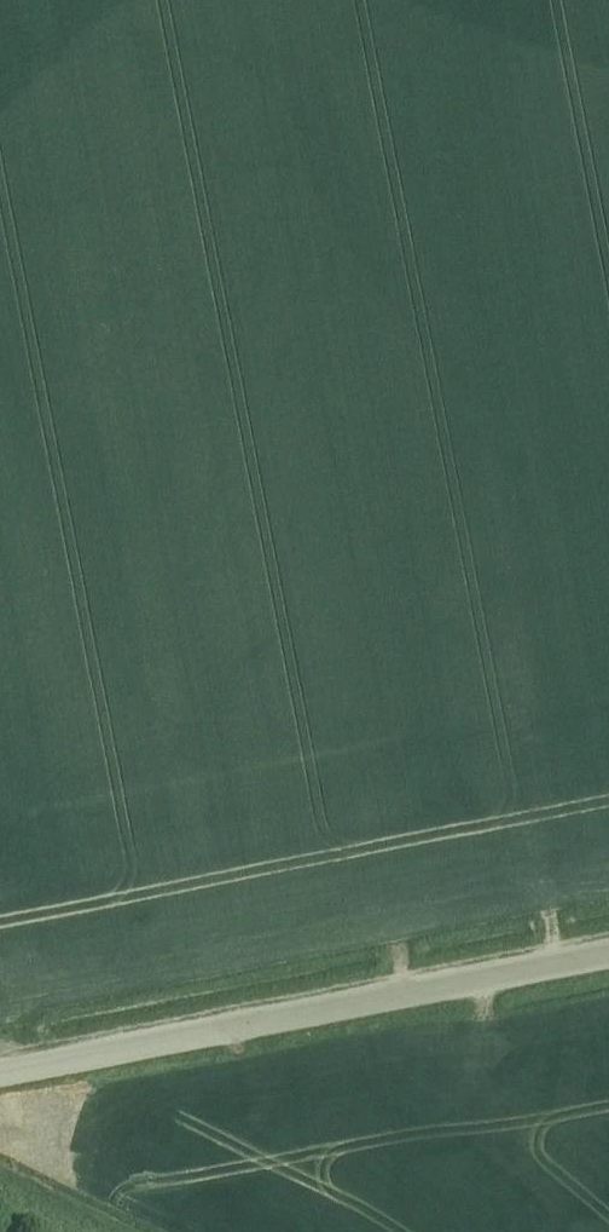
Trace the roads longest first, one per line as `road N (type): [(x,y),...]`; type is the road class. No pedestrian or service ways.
road 1 (unclassified): [(0,1073),(608,953)]
road 2 (track): [(114,1231),(0,1173)]

